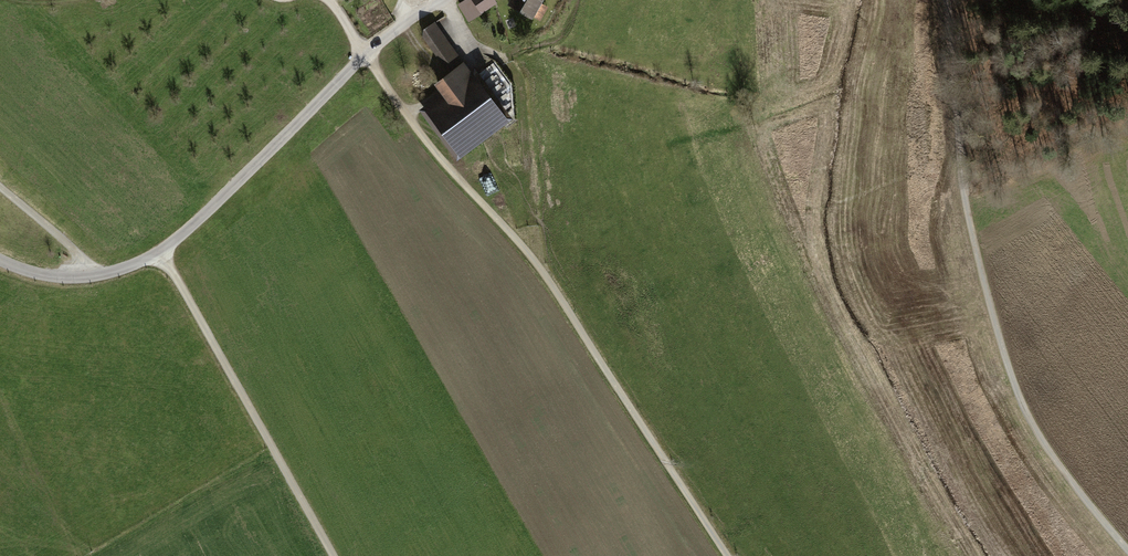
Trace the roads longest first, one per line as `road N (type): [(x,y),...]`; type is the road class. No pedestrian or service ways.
road 1 (track): [(732,555),(542,271),(407,116),(368,55)]
road 2 (track): [(949,0),(969,218),(1002,338),(1035,430),(1127,553)]
road 3 (residential): [(0,260),(80,278),(159,252),(368,55),(443,0)]
road 4 (track): [(159,252),(334,555)]
road 5 (track): [(0,186),(100,274)]

